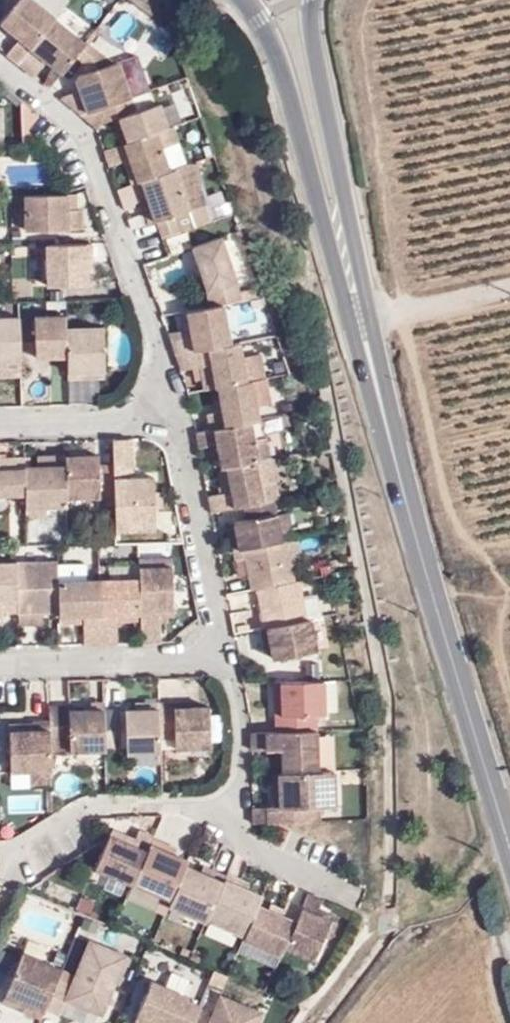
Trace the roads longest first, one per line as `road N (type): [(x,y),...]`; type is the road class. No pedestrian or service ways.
road 1 (primary): [(344,251),(432,588),(509,844)]
road 2 (residential): [(0,66),(84,135),(153,332),(169,418)]
road 3 (residential): [(17,859),(103,807),(216,811),(242,777),(236,696),(223,657)]
road 4 (primary): [(242,0),(281,64),(344,251)]
road 5 (primary): [(344,251),(312,0)]
road 6 (residential): [(223,657),(215,588),(169,418)]
road 7 (residential): [(0,665),(223,657)]
road 8 (residential): [(0,425),(169,418)]

